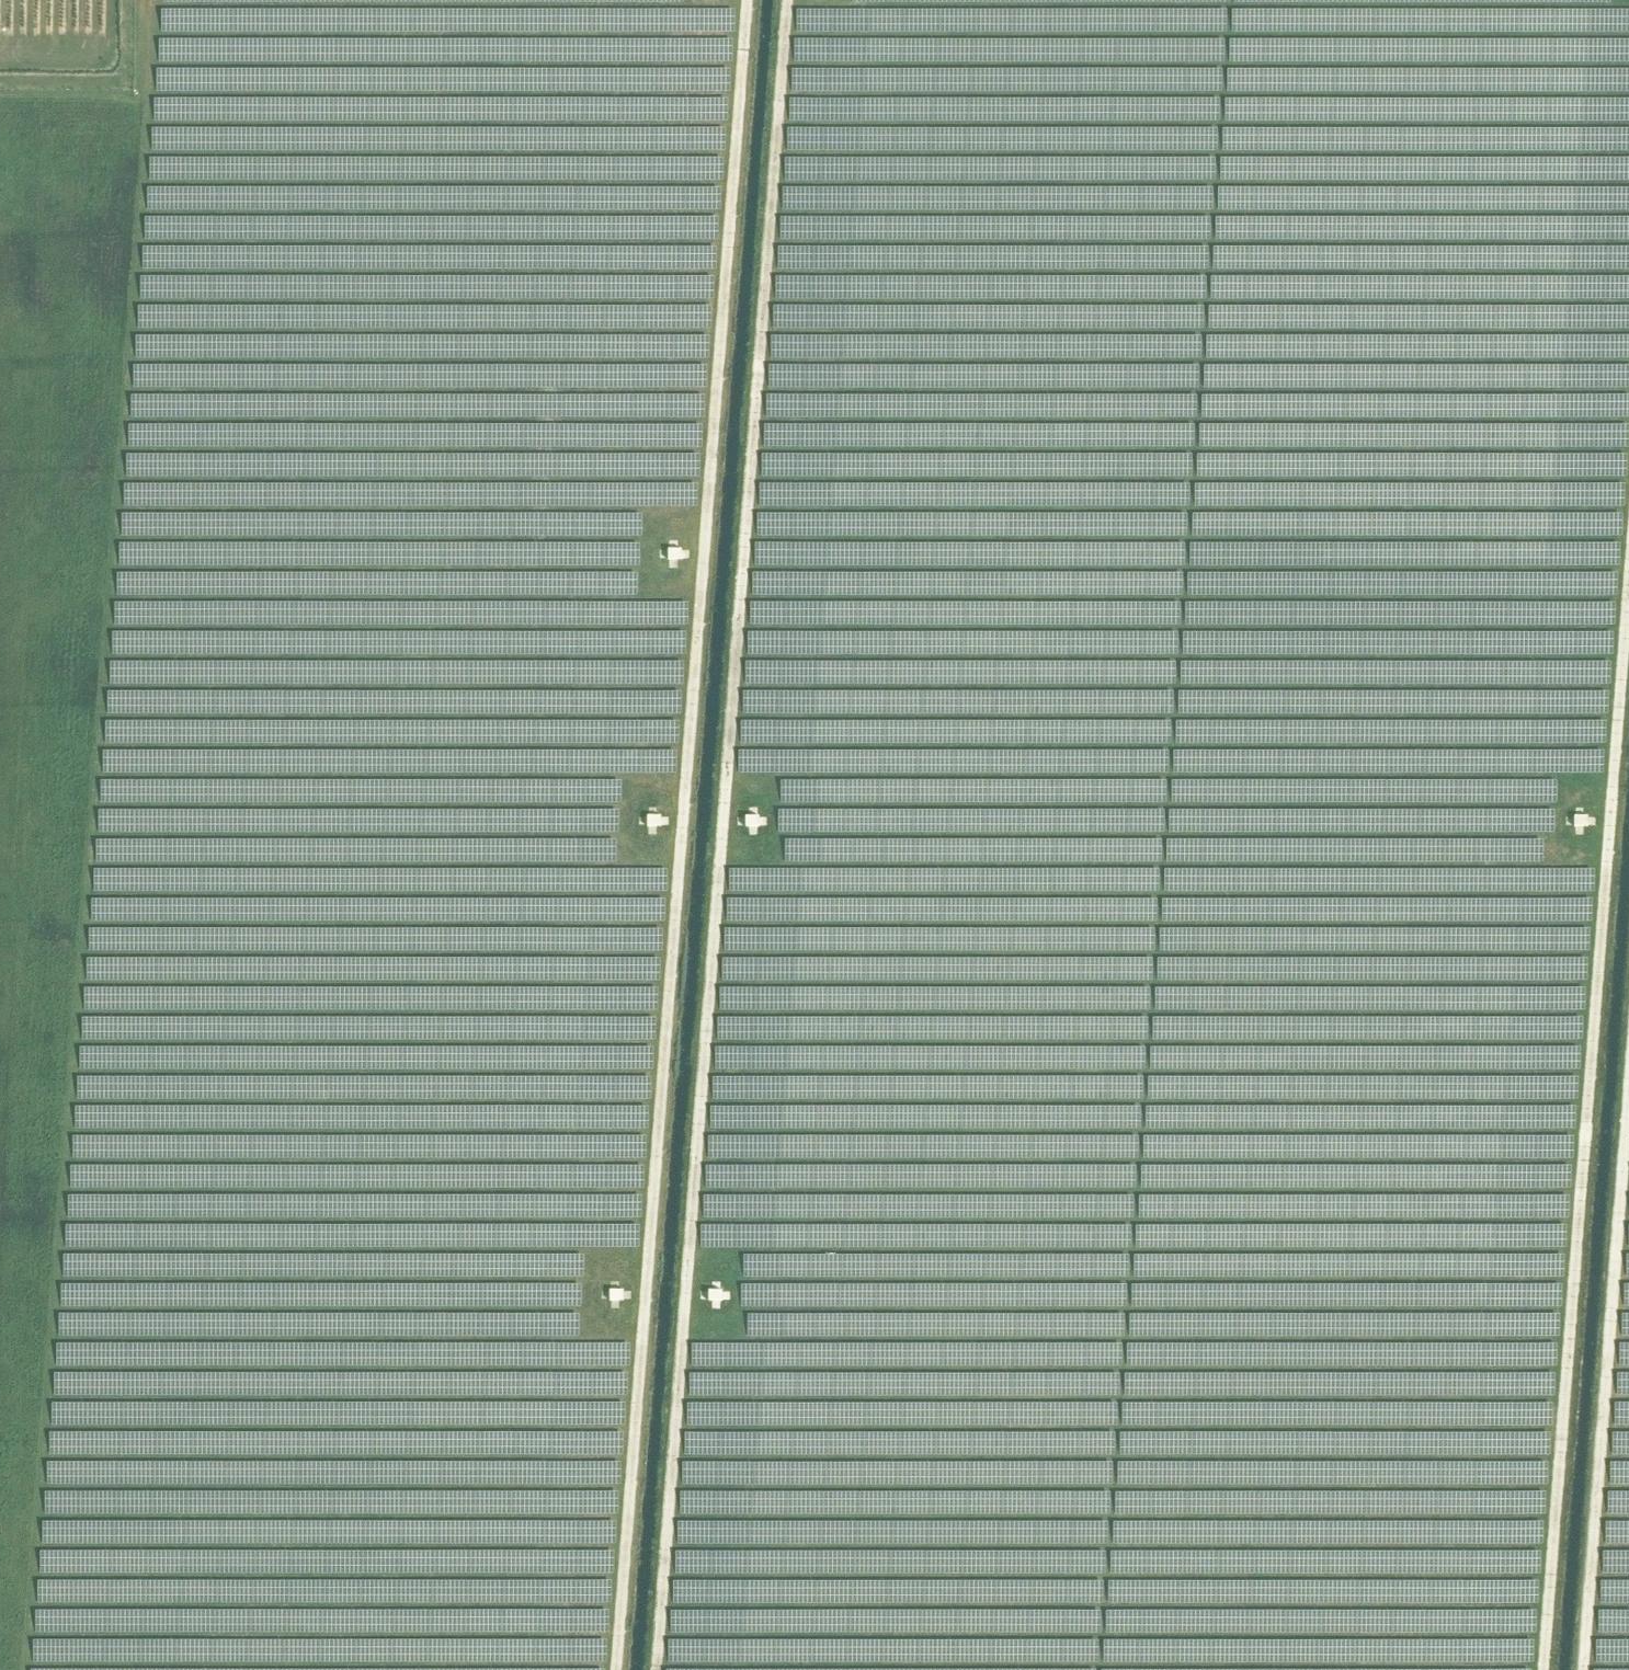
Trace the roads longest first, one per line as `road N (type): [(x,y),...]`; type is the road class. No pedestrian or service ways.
road 1 (track): [(791,0),(659,1669)]
road 2 (track): [(618,1669),(749,0)]
road 3 (track): [(1628,604),(1545,1669)]
road 4 (track): [(1586,1669),(1628,1115)]

